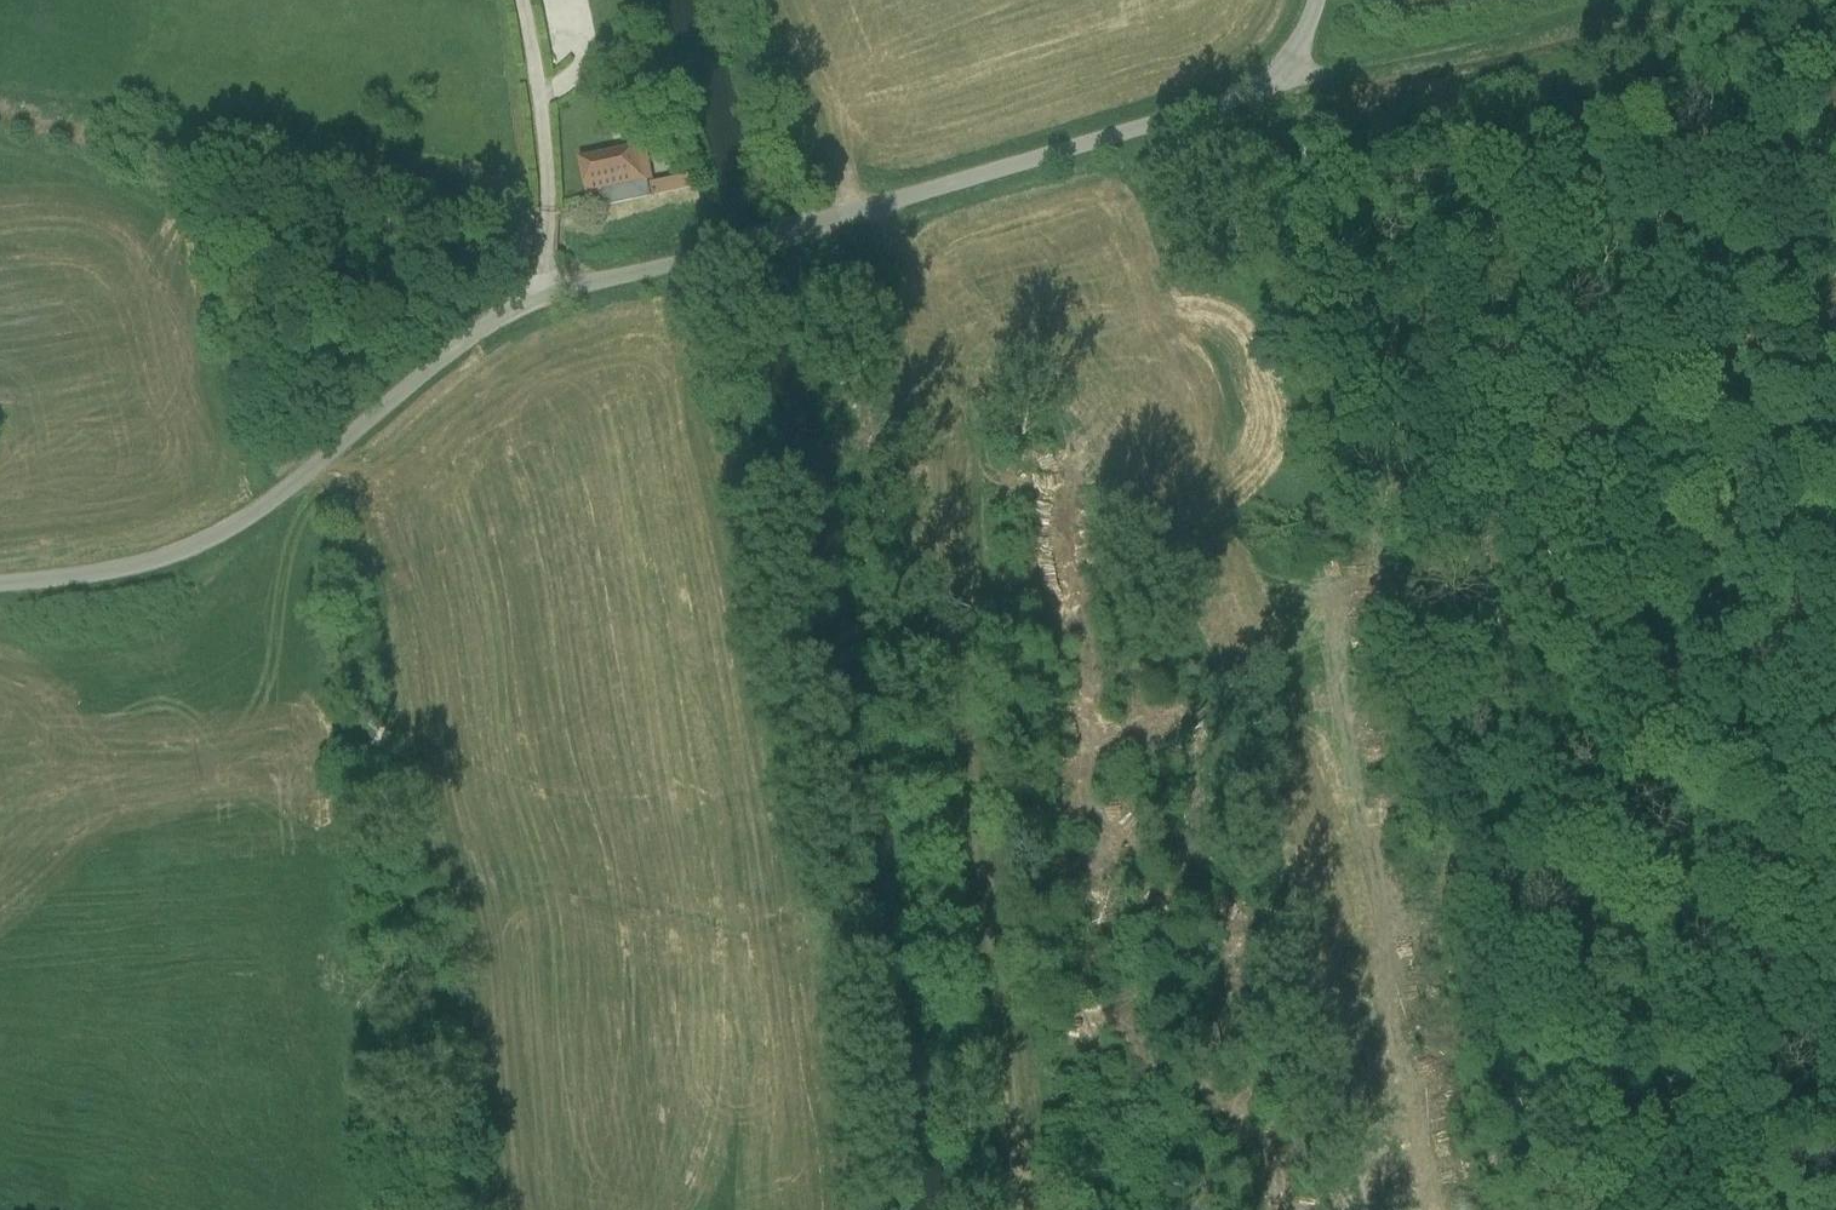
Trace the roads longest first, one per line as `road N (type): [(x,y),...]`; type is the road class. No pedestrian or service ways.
road 1 (unclassified): [(1316,0),(1280,68),(1256,89),(703,263),(546,288),(505,309),(235,526),(110,576),(0,587)]
road 2 (track): [(1643,0),(1325,74),(1280,68)]

